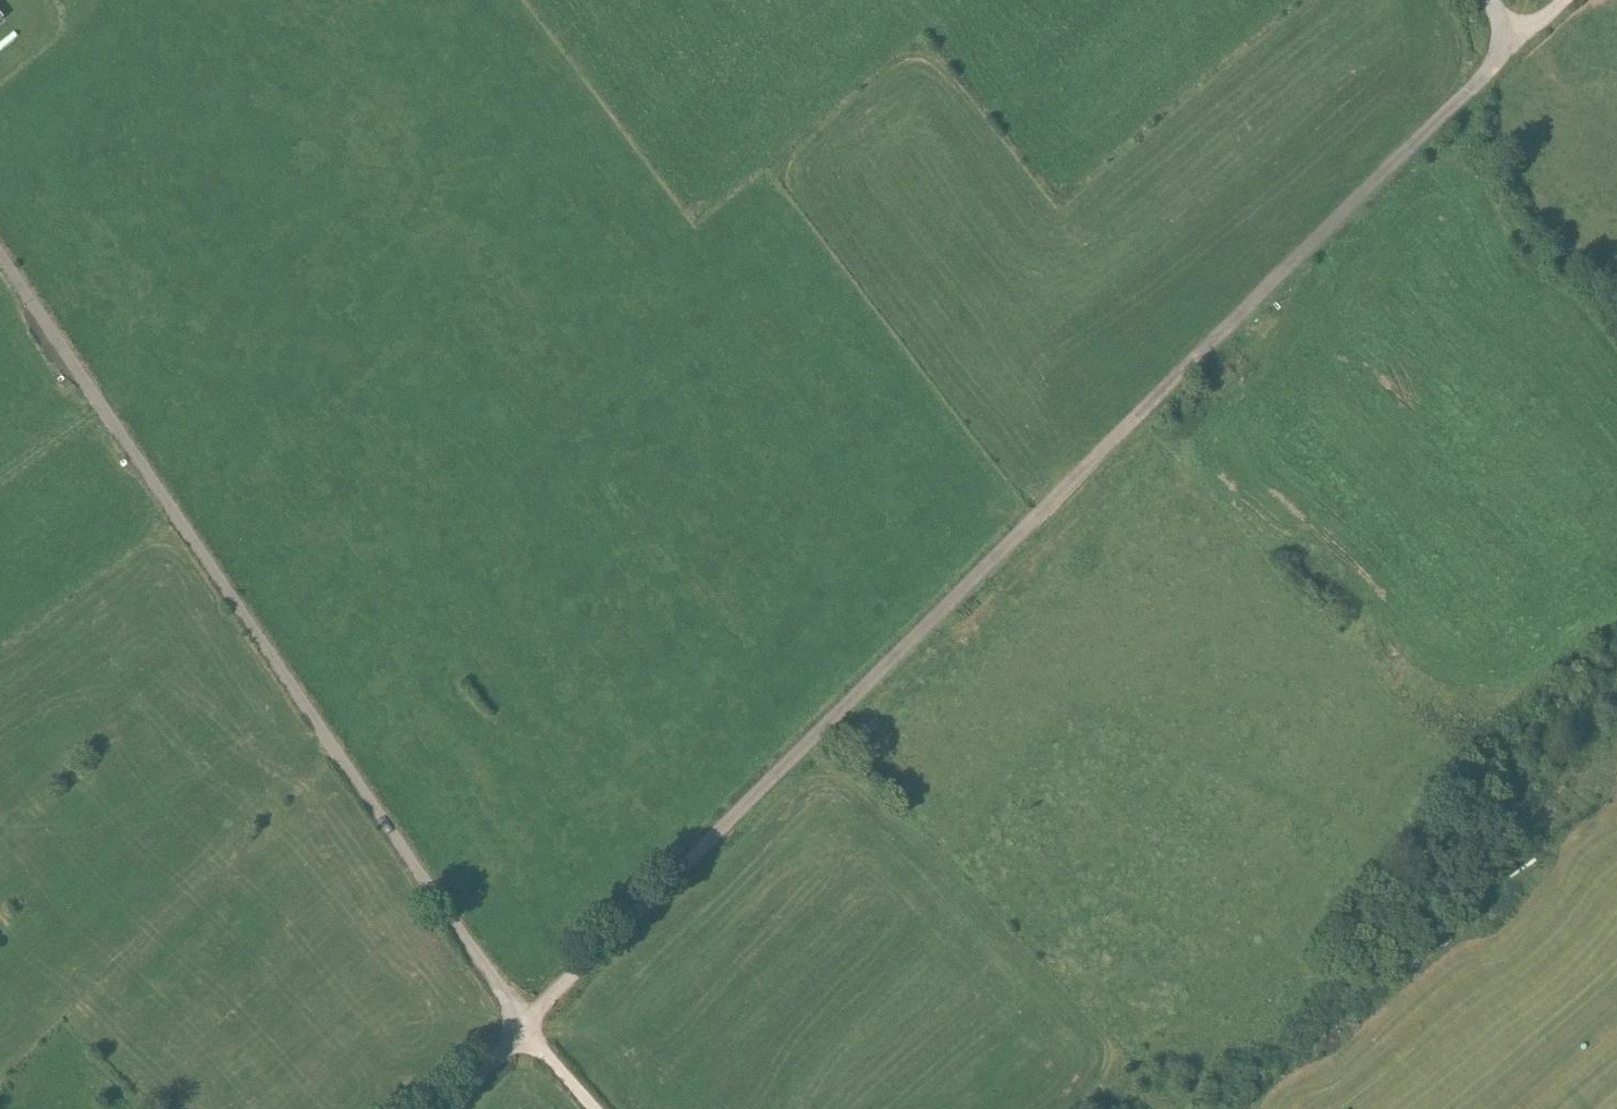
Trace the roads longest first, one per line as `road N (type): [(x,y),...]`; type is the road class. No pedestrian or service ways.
road 1 (track): [(525,1028),(1520,39)]
road 2 (track): [(525,1028),(0,263)]

